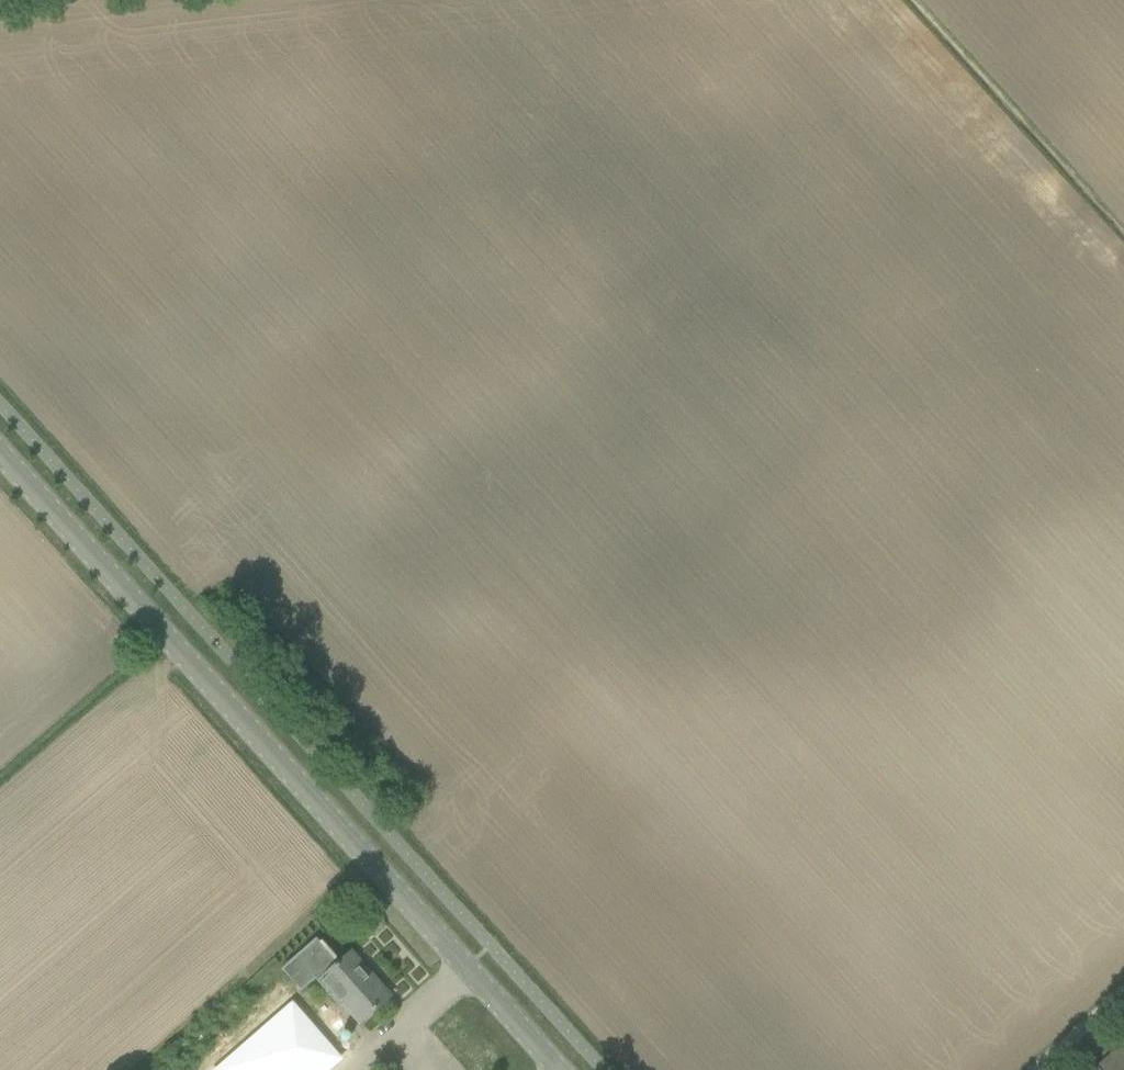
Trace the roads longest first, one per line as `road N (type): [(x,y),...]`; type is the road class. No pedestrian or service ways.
road 1 (tertiary): [(558,1069),(0,453)]

